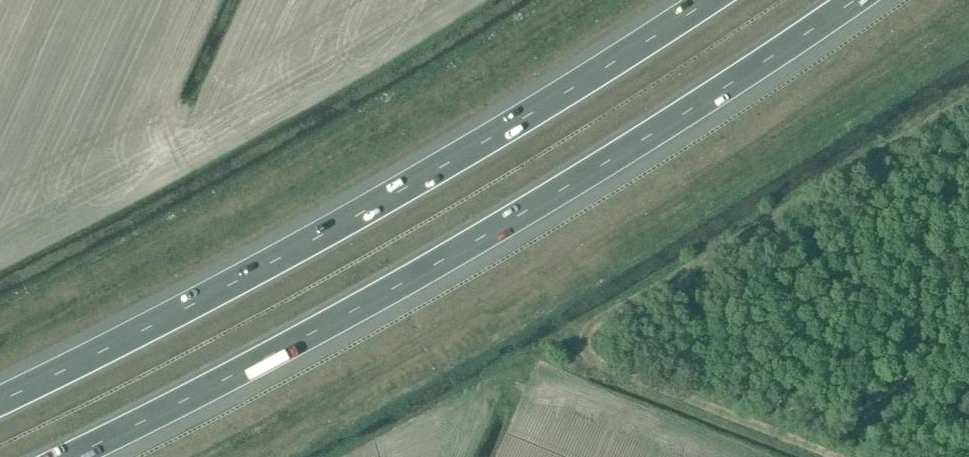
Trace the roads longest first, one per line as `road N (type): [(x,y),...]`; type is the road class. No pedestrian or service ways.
road 1 (motorway): [(70,456),(314,332),(565,188),(855,0)]
road 2 (motorway): [(708,0),(550,103),(260,270),(0,402)]

